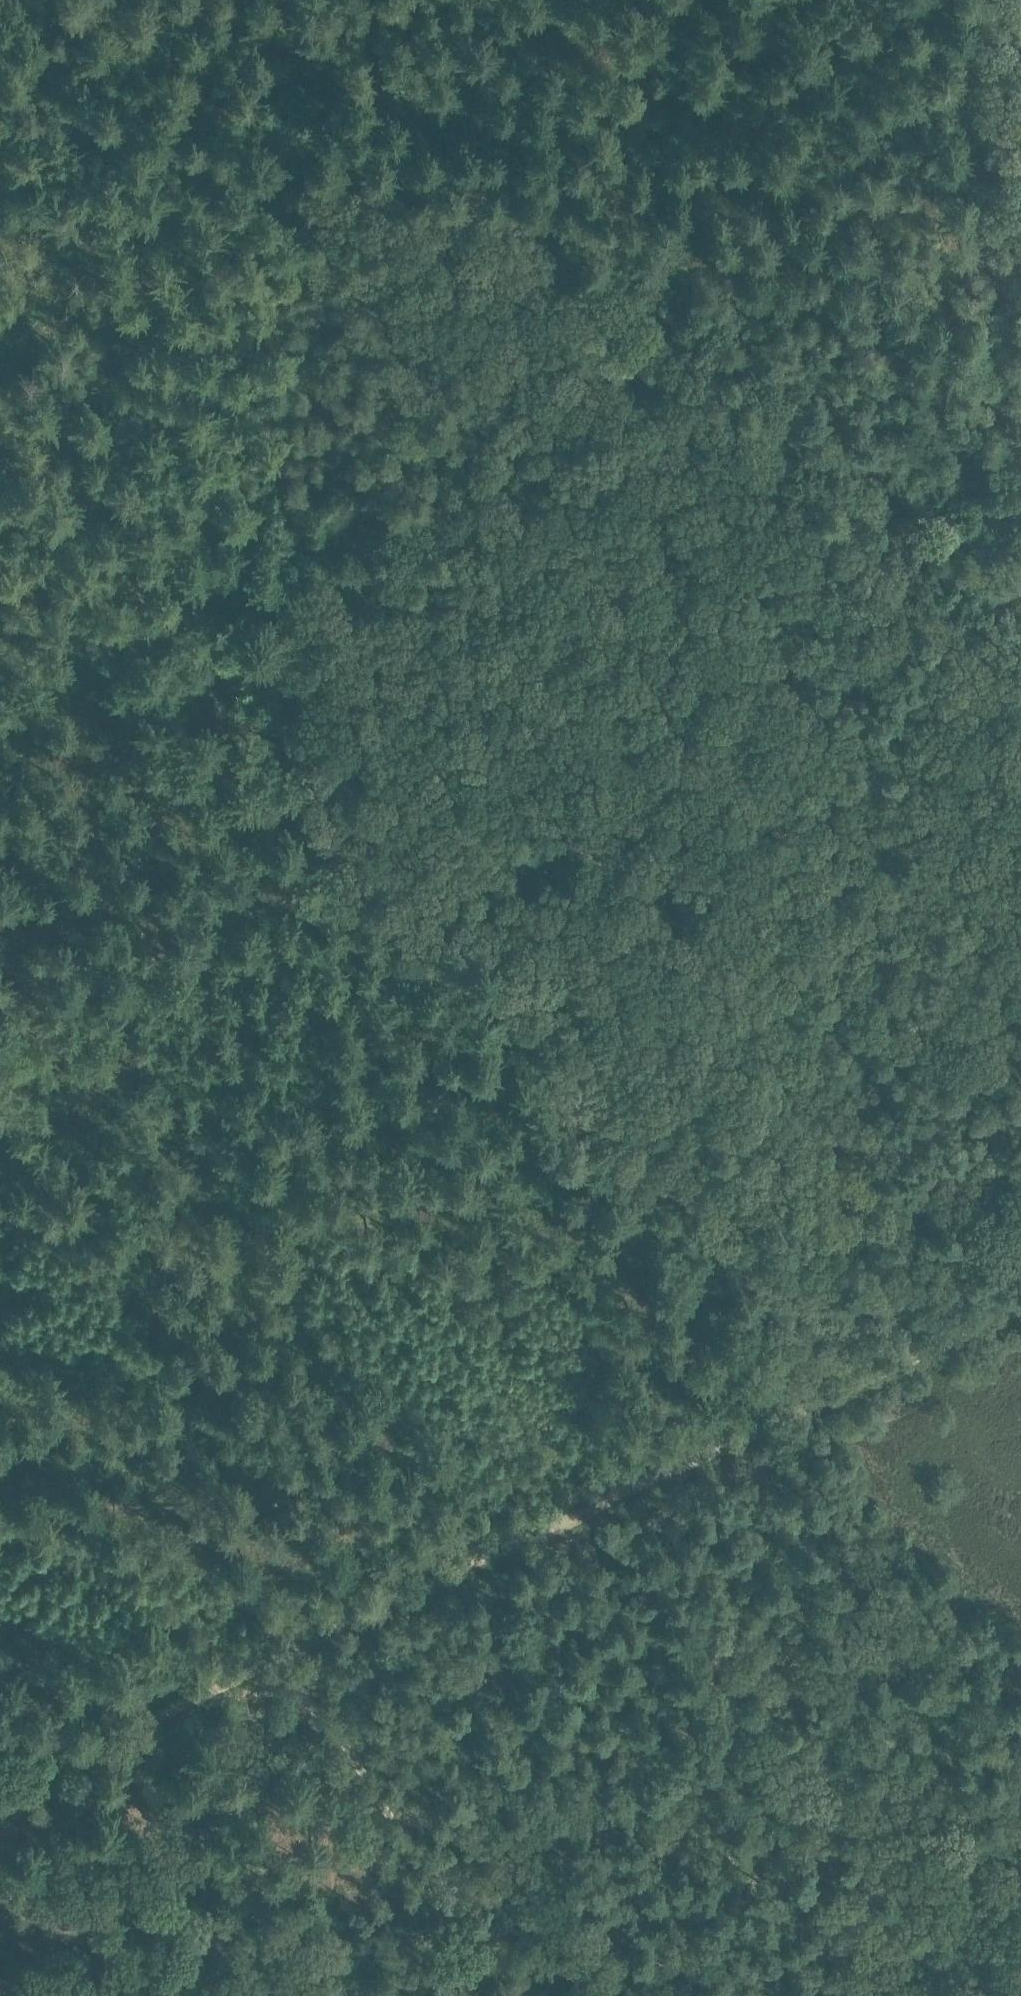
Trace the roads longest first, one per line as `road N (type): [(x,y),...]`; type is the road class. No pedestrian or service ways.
road 1 (track): [(0,94),(296,160),(859,322),(920,301),(963,238),(974,202),(976,0)]
road 2 (track): [(0,1789),(1020,1297)]
road 3 (track): [(0,1034),(305,885),(328,863),(346,821),(331,769),(292,713),(230,670),(0,461)]
road 4 (track): [(404,1596),(341,1520),(301,1502),(83,1506),(0,1542)]

